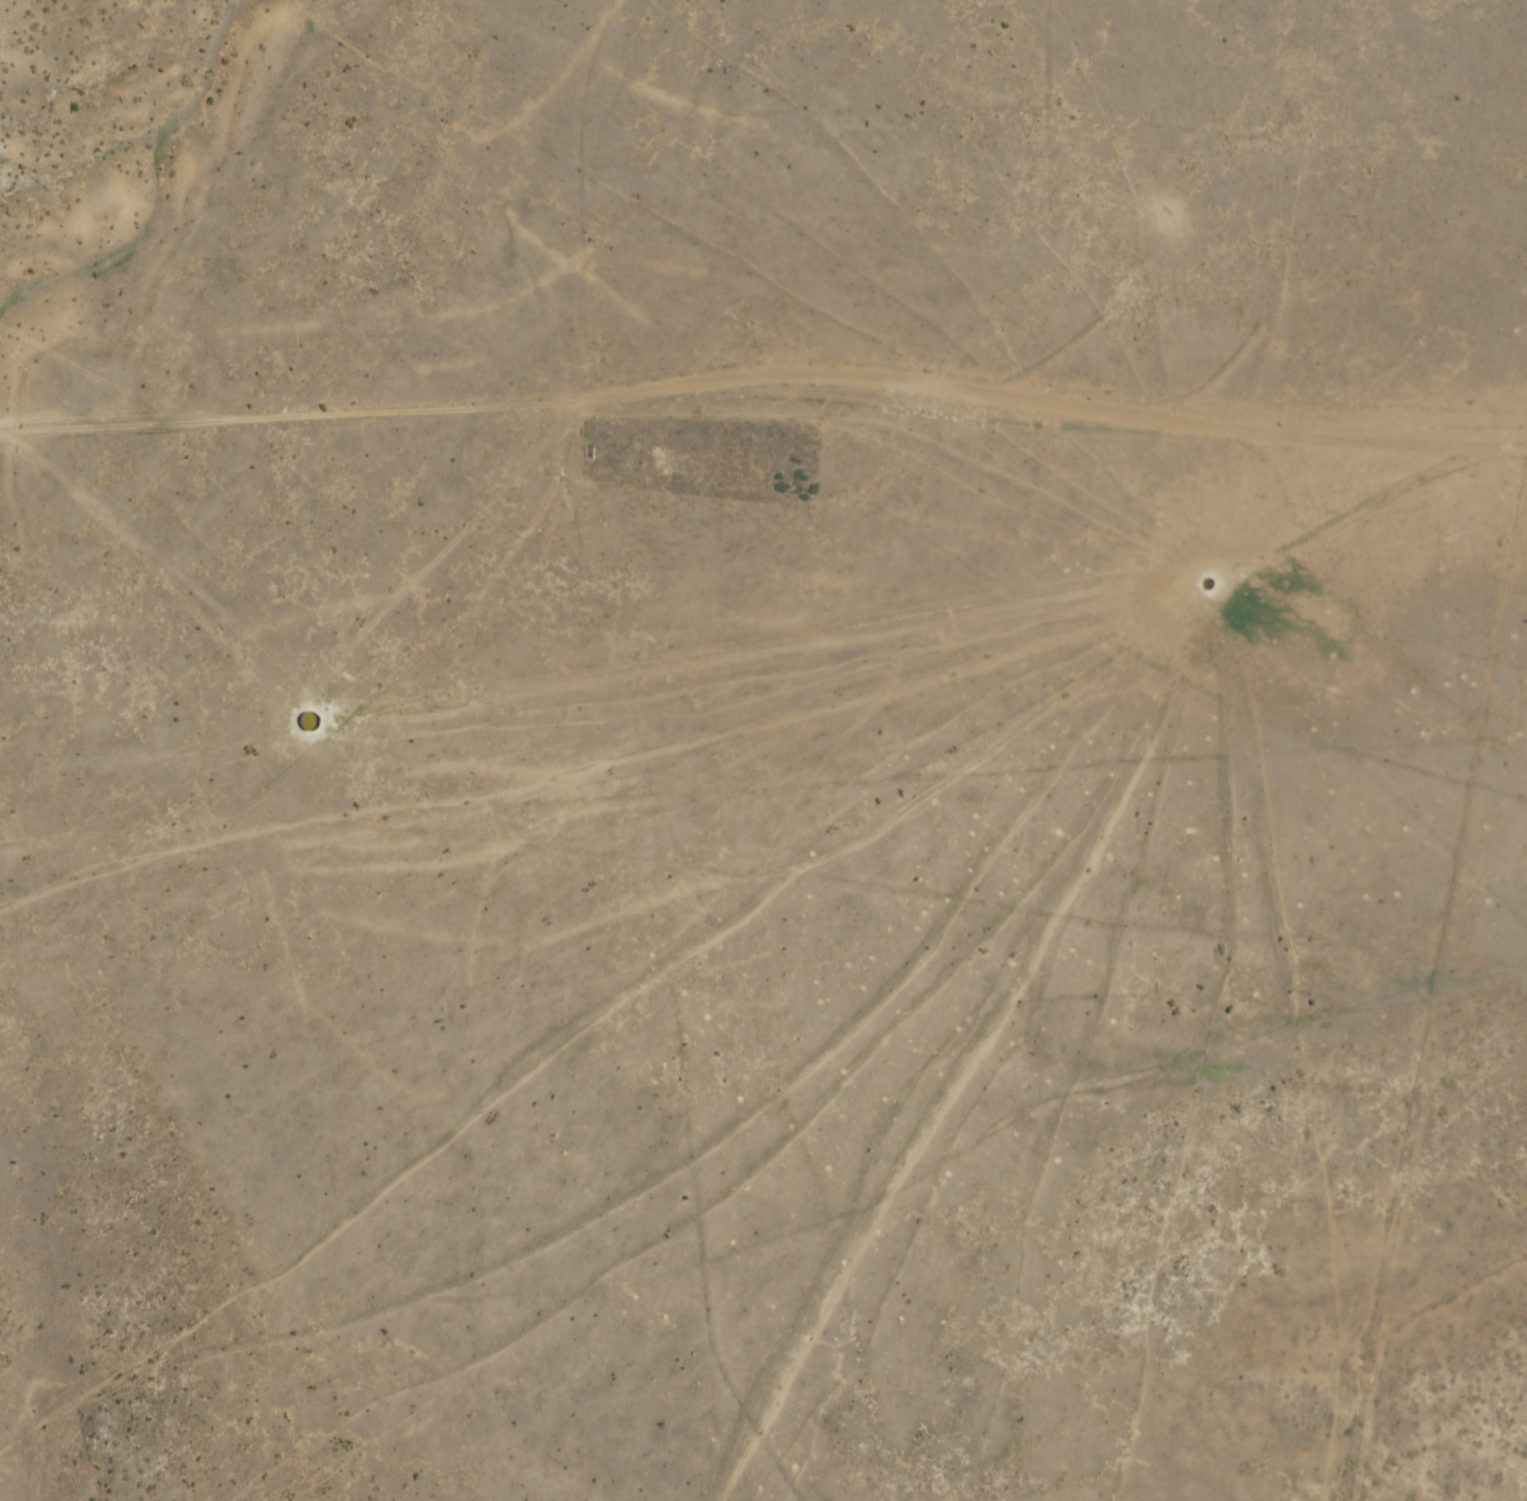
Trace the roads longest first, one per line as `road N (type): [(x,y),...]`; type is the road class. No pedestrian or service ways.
road 1 (residential): [(0,447),(563,403),(761,376),(874,381),(1235,423),(1526,438)]
road 2 (residential): [(563,403),(539,476),(520,594),(430,780),(229,865),(0,845)]

